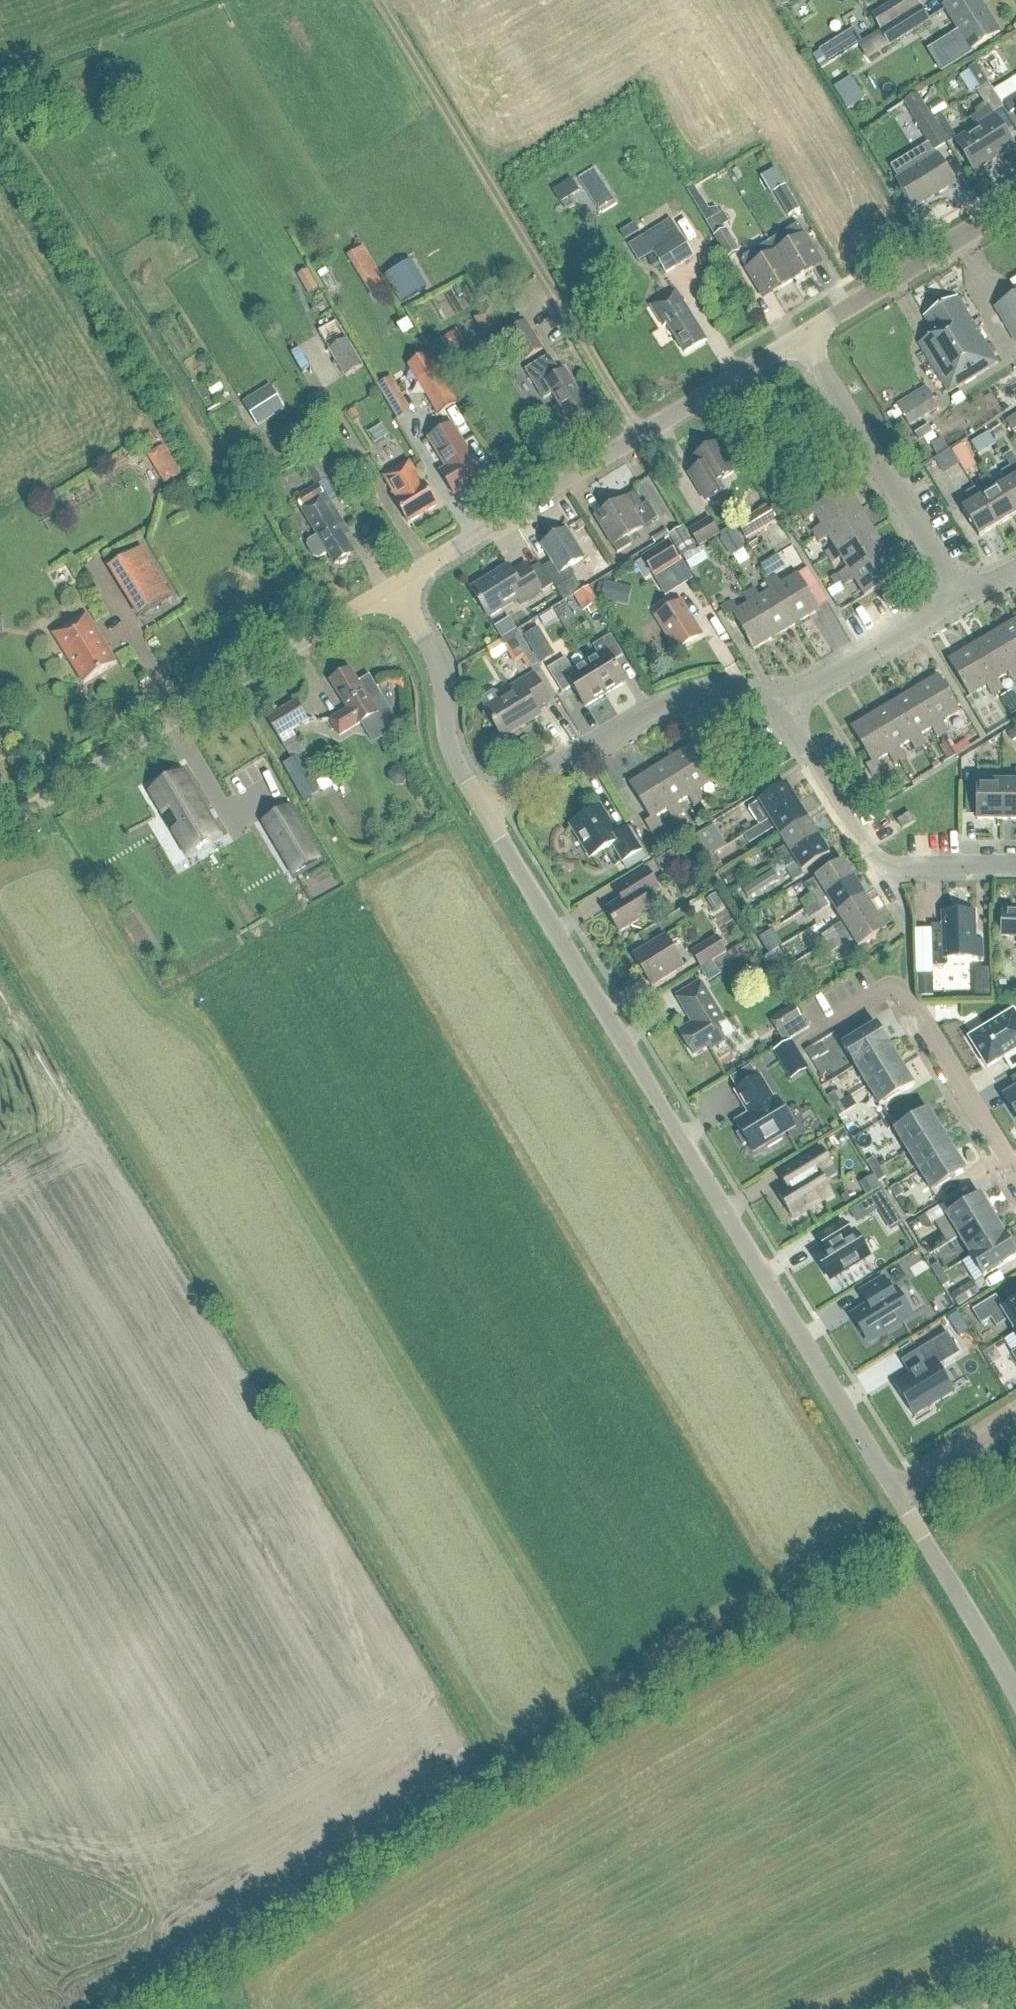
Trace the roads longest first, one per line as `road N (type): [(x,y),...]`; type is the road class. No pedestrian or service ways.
road 1 (tertiary): [(895,1493),(483,809)]
road 2 (unclassified): [(377,0),(641,435)]
road 3 (unclassified): [(0,828),(393,587)]
road 4 (residential): [(483,809),(688,694),(737,689),(782,705)]
road 5 (residential): [(818,1035),(879,993),(901,991),(1015,1174)]
road 6 (residential): [(960,599),(801,338)]
road 7 (tertiary): [(393,587),(641,435)]
road 8 (tertiary): [(801,338),(1015,203)]
road 9 (tertiary): [(483,809),(452,751),(435,656),(393,587)]
road 10 (tertiary): [(1015,1695),(895,1493)]
road 11 (residential): [(782,705),(960,599)]
road 12 (residential): [(885,865),(782,705)]
road 13 (tertiary): [(641,435),(801,338)]
road 14 (residential): [(895,1493),(1015,1419)]
road 15 (residential): [(1015,866),(885,865)]

